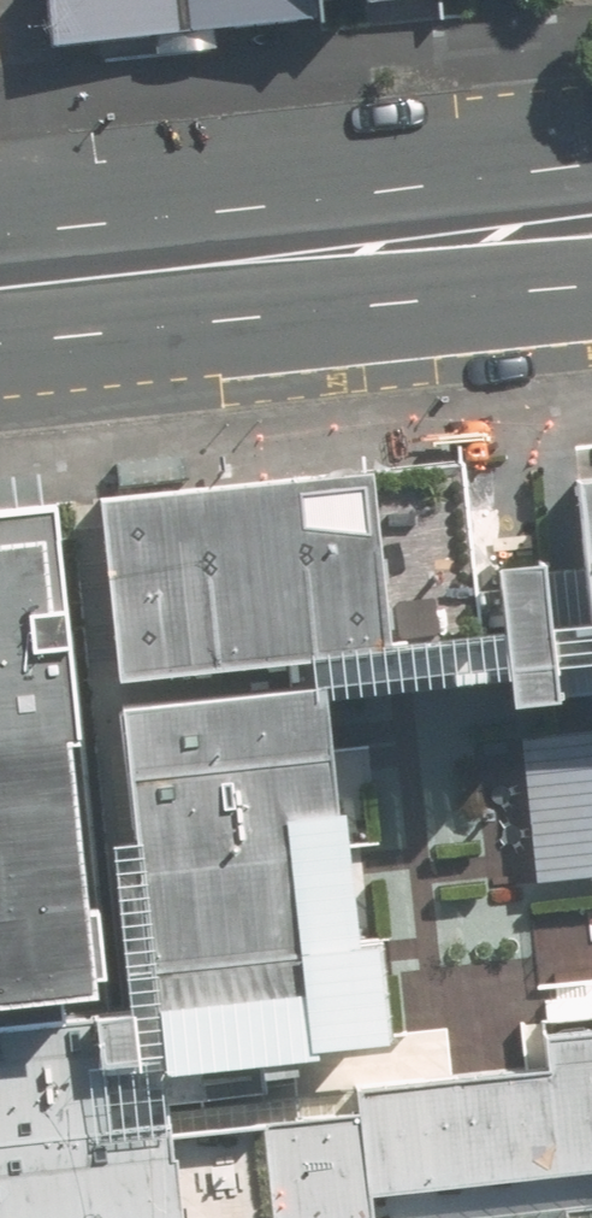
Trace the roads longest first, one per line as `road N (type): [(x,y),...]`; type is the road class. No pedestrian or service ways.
road 1 (secondary): [(0,286),(591,223)]

